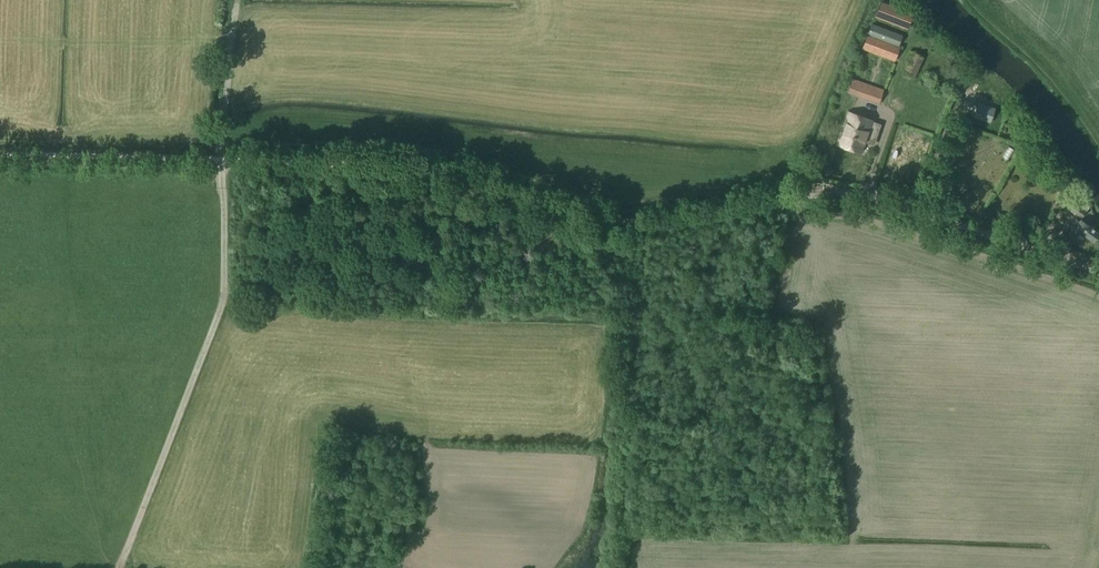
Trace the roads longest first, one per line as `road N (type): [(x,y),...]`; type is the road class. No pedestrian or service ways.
road 1 (track): [(824,192),(617,221),(403,166),(0,154)]
road 2 (track): [(226,160),(226,269),(215,319),(121,567)]
road 3 (unclassified): [(1098,273),(865,194),(824,192)]

